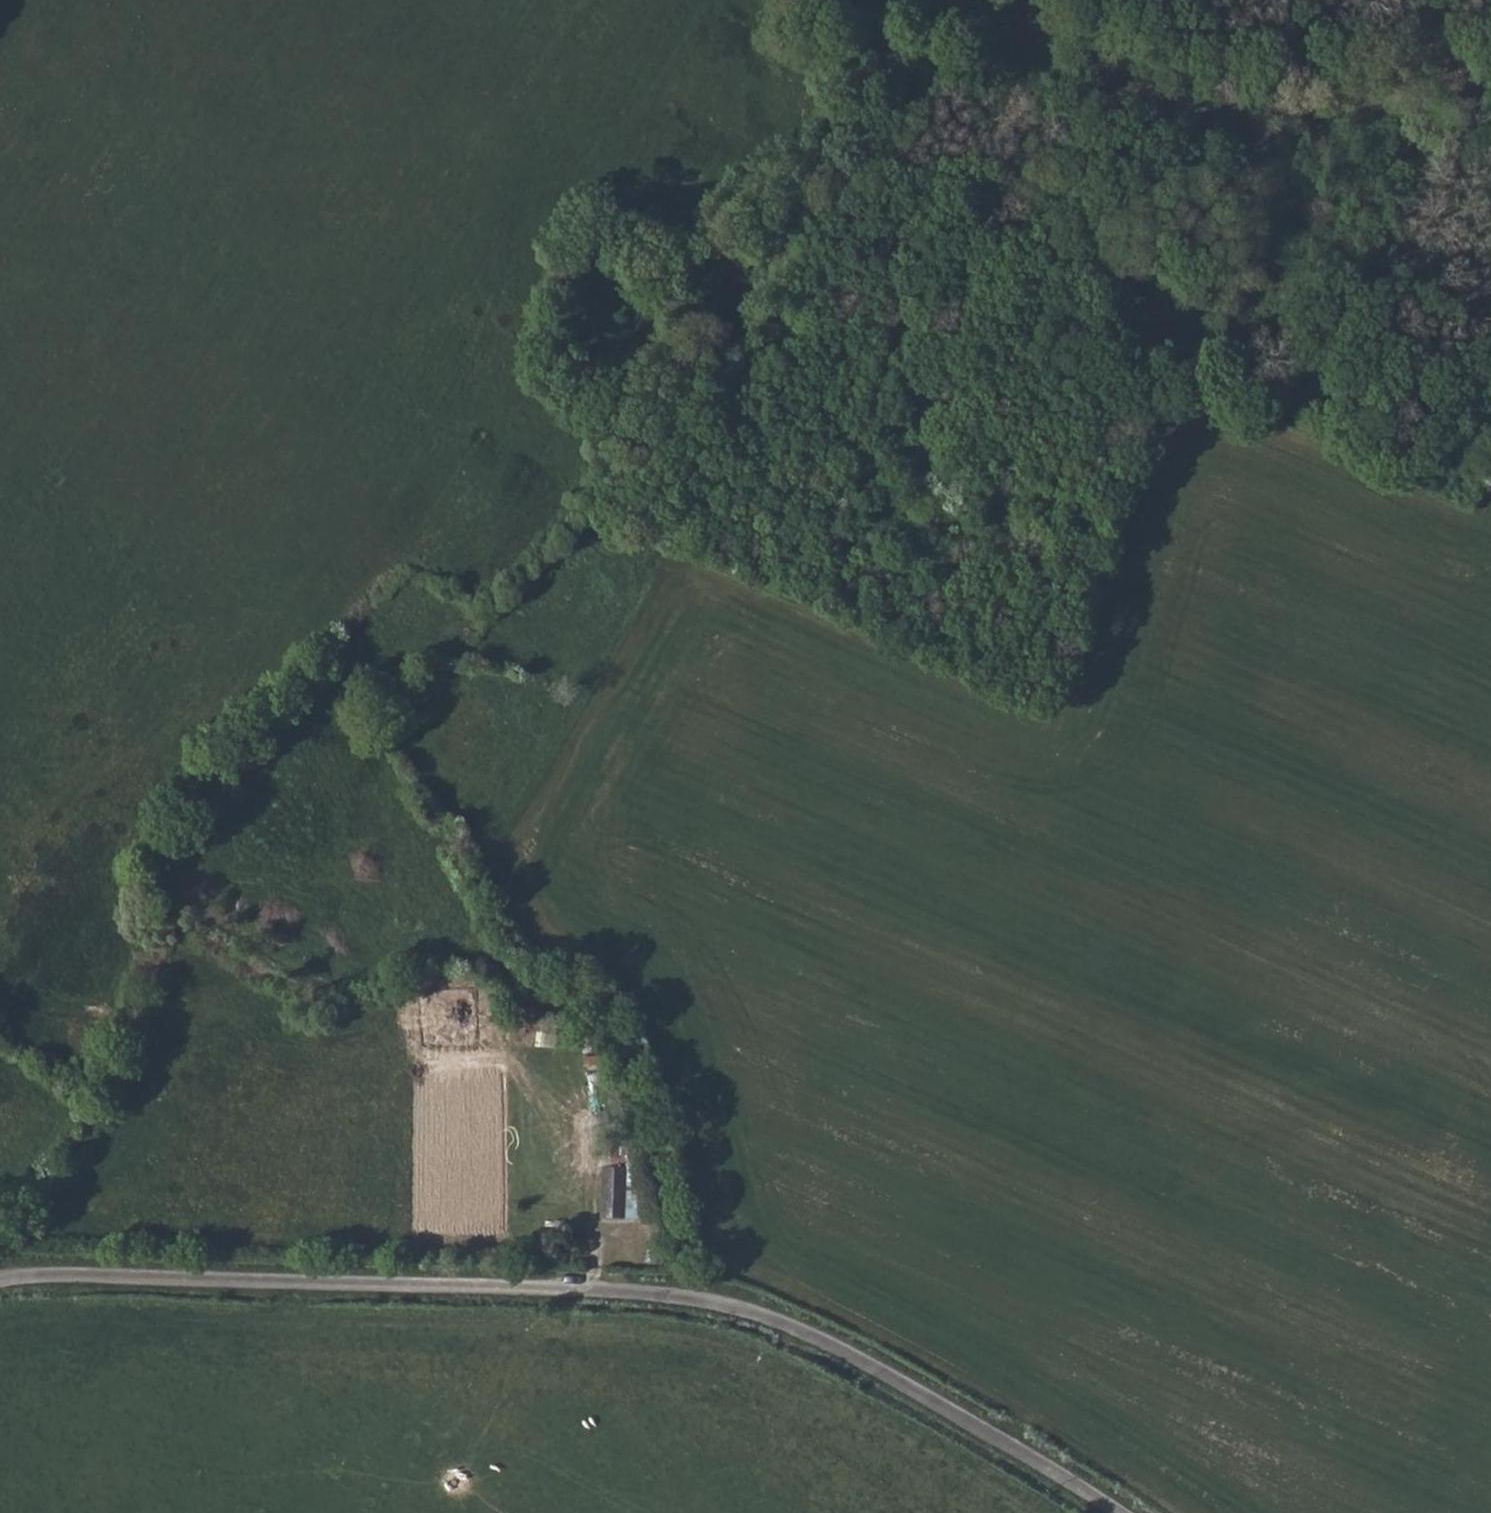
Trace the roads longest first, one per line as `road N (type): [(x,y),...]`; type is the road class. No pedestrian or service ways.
road 1 (unclassified): [(0,1276),(584,1289),(727,1302),(819,1340),(1121,1512)]
road 2 (track): [(1490,319),(1413,284),(1233,246),(1148,379),(1130,434)]

